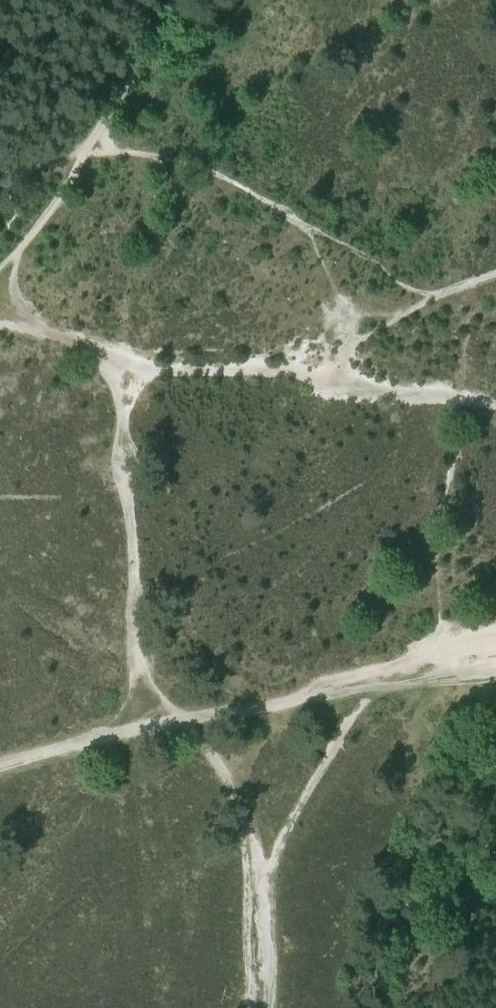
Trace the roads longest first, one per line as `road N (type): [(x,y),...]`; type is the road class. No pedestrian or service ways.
road 1 (track): [(175,0),(61,198),(0,266)]
road 2 (track): [(495,642),(190,719)]
road 3 (track): [(190,719),(0,765)]

